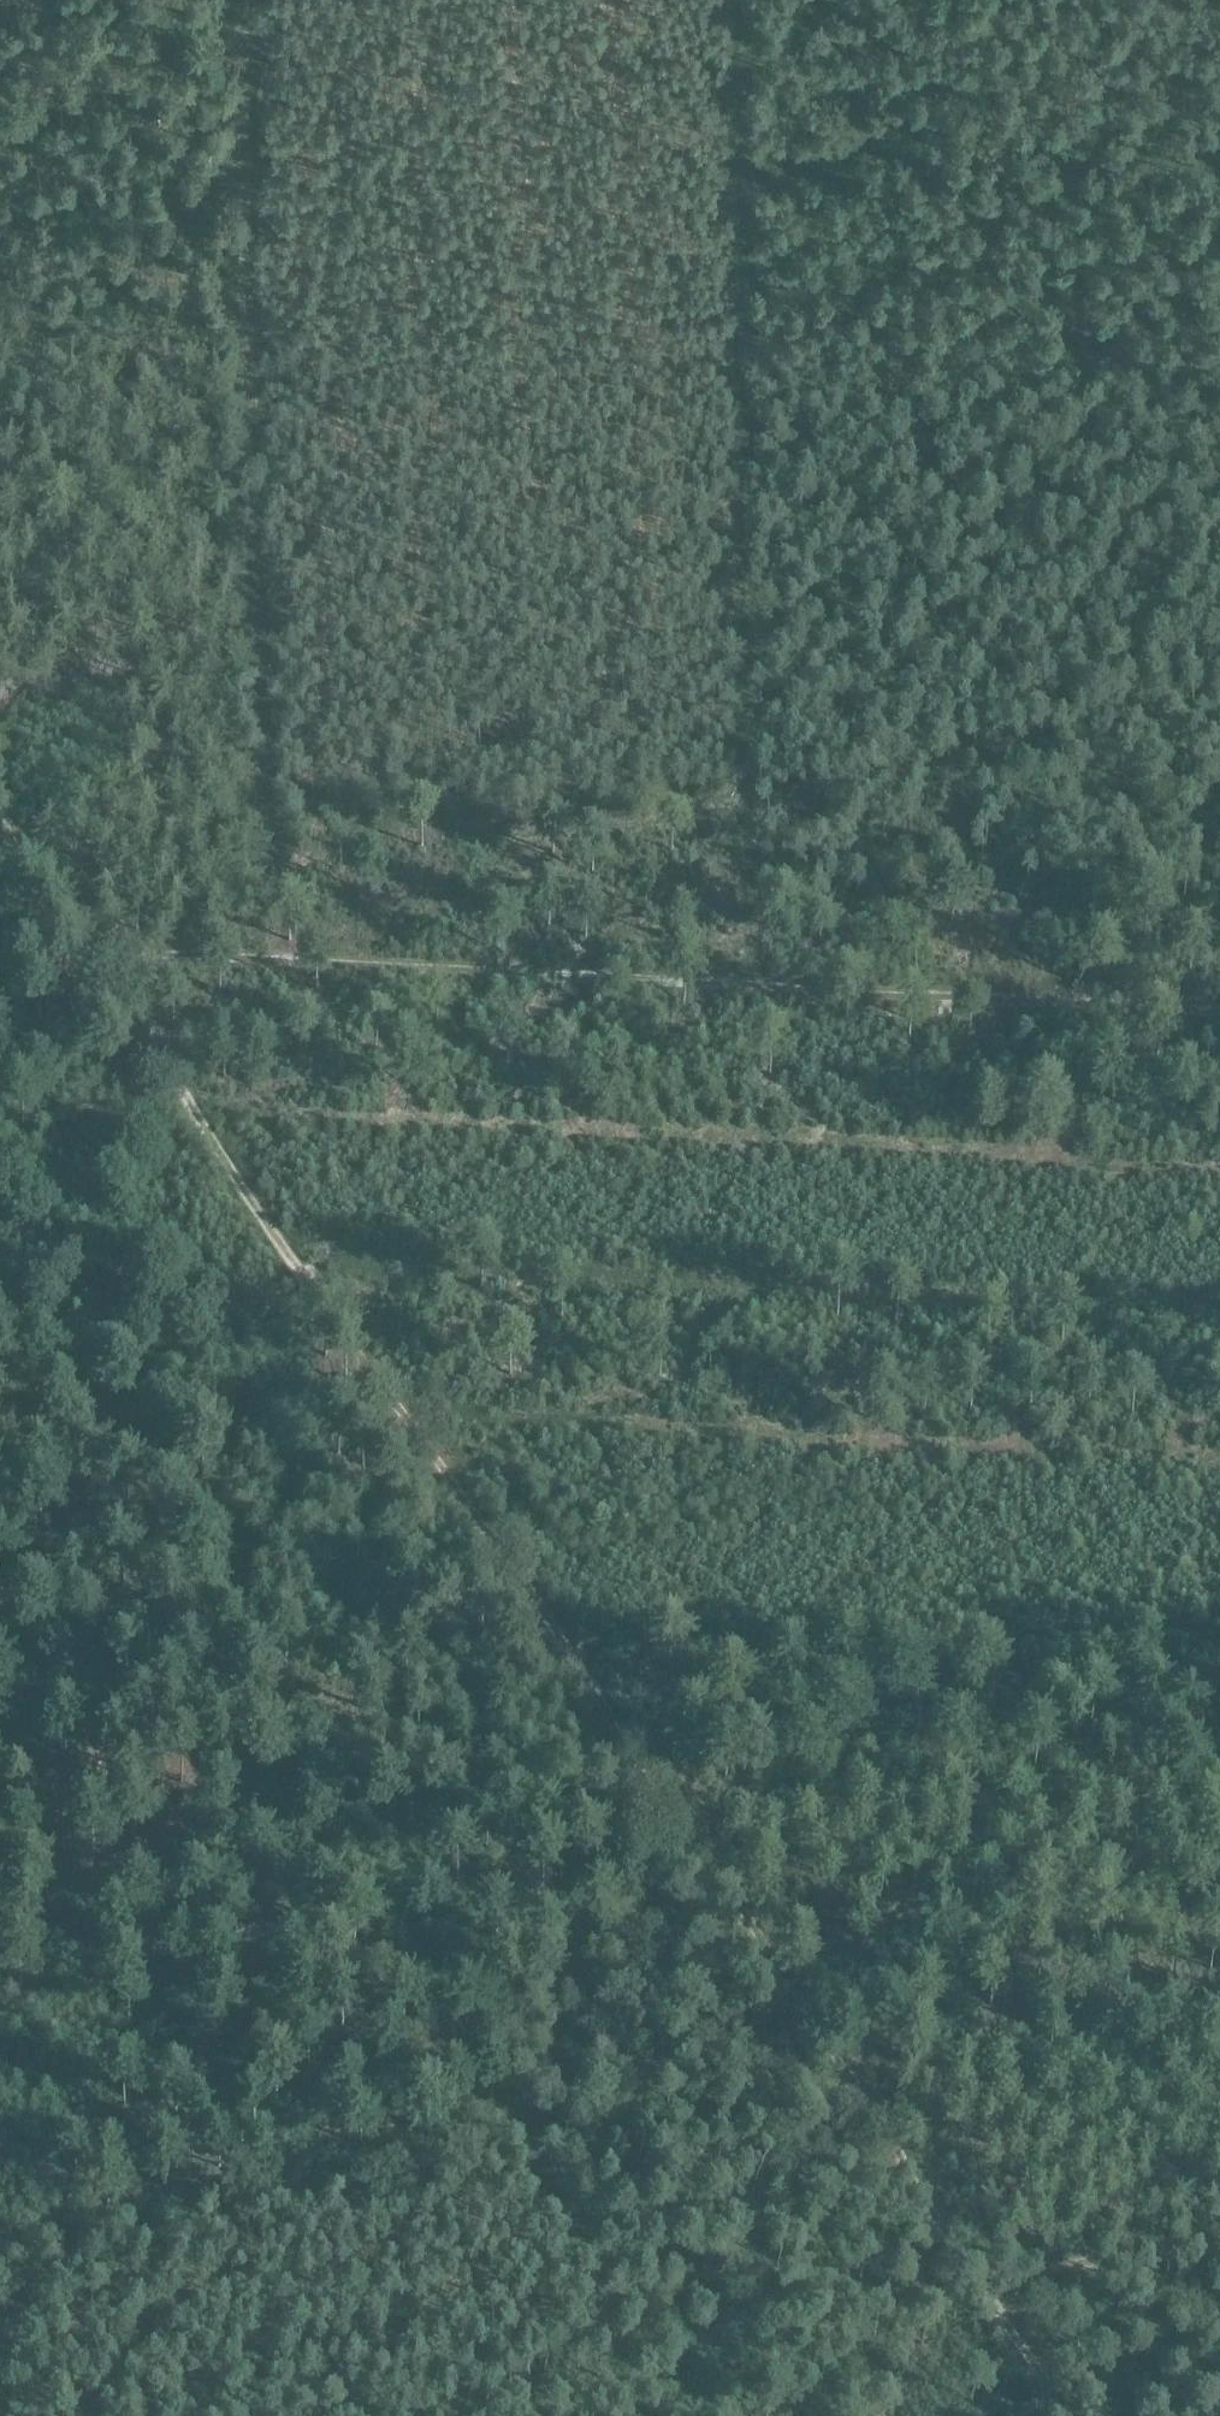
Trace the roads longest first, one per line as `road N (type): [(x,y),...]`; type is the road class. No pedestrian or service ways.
road 1 (track): [(0,816),(613,1720),(1067,2415)]
road 2 (track): [(95,952),(1219,1003)]
road 3 (track): [(0,2011),(557,1809),(601,1767),(613,1720)]
road 4 (track): [(979,2276),(1219,2254)]

